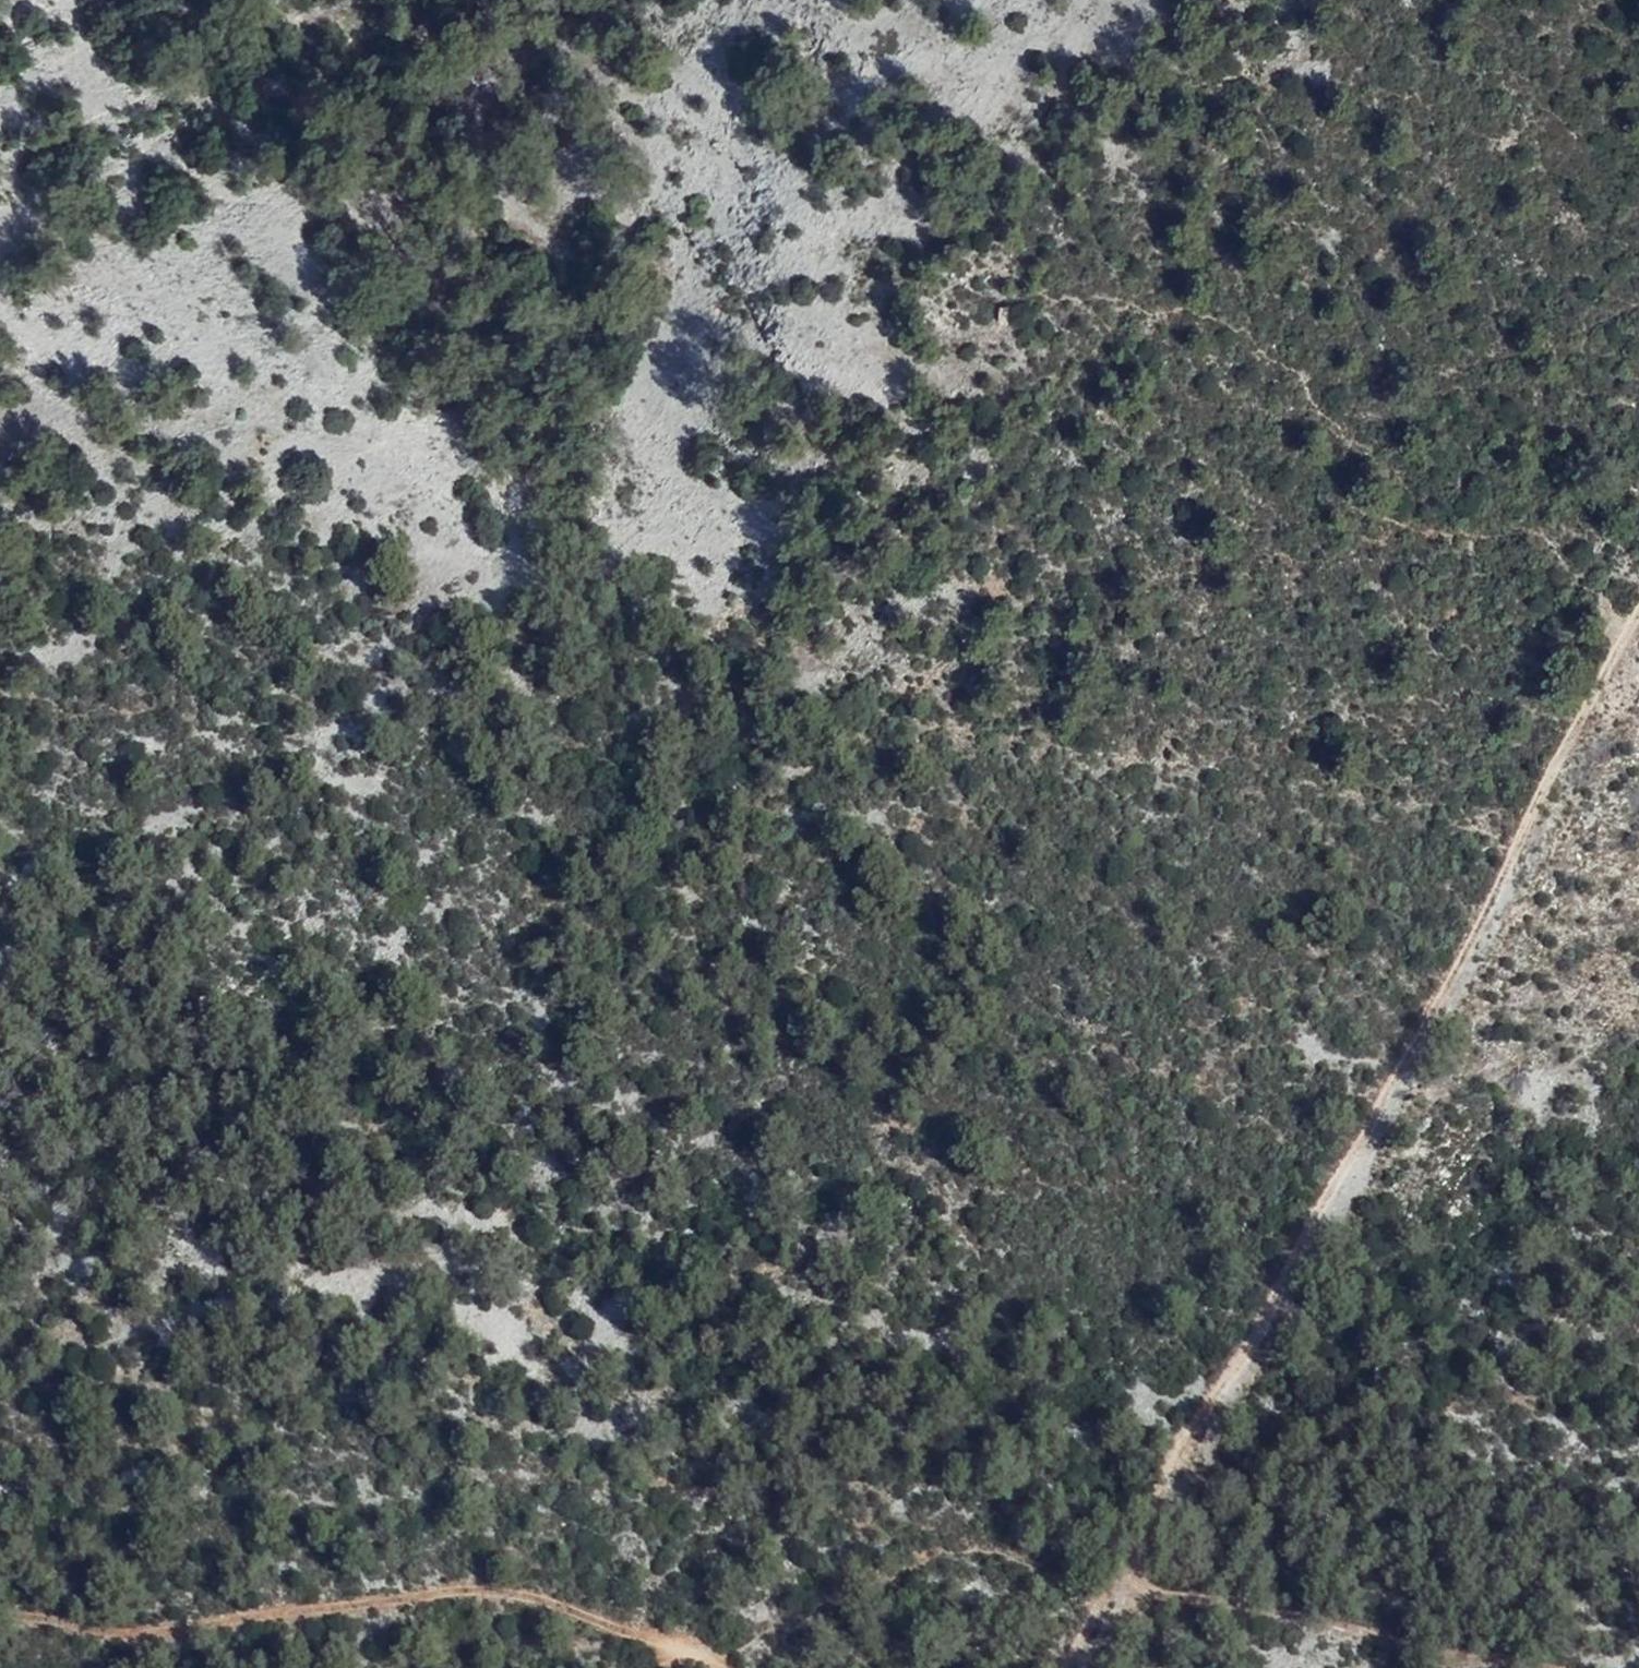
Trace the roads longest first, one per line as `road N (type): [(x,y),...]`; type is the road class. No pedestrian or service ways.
road 1 (track): [(1638,610),(1442,986),(1065,1667)]
road 2 (track): [(719,1667),(704,1655),(636,1631),(489,1590),(103,1632),(0,1613)]
road 3 (track): [(1116,1578),(1367,1630),(1475,1667),(1550,1667)]

